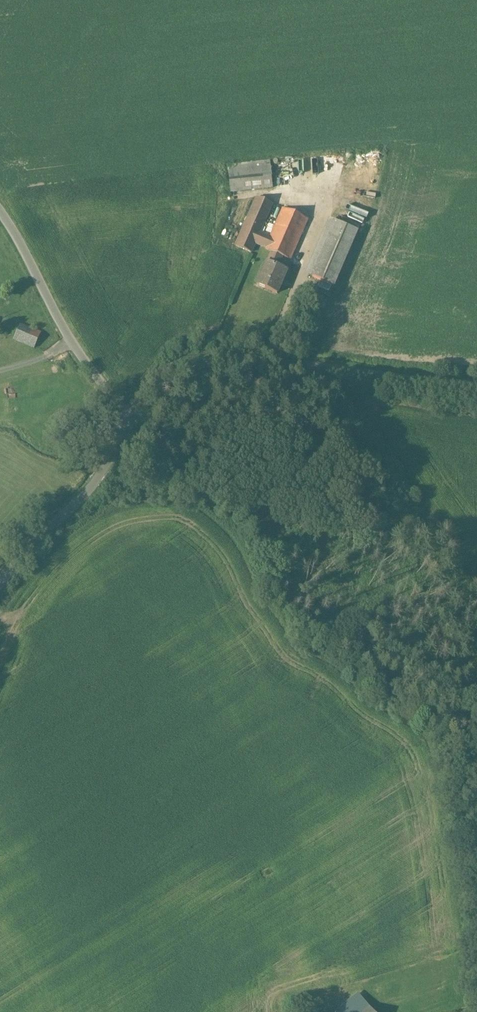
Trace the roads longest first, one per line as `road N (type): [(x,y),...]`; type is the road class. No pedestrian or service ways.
road 1 (residential): [(132,421),(157,386),(209,365),(476,387)]
road 2 (unclassified): [(132,421),(72,342),(0,214)]
road 3 (residential): [(0,583),(43,526),(90,490),(132,421)]

